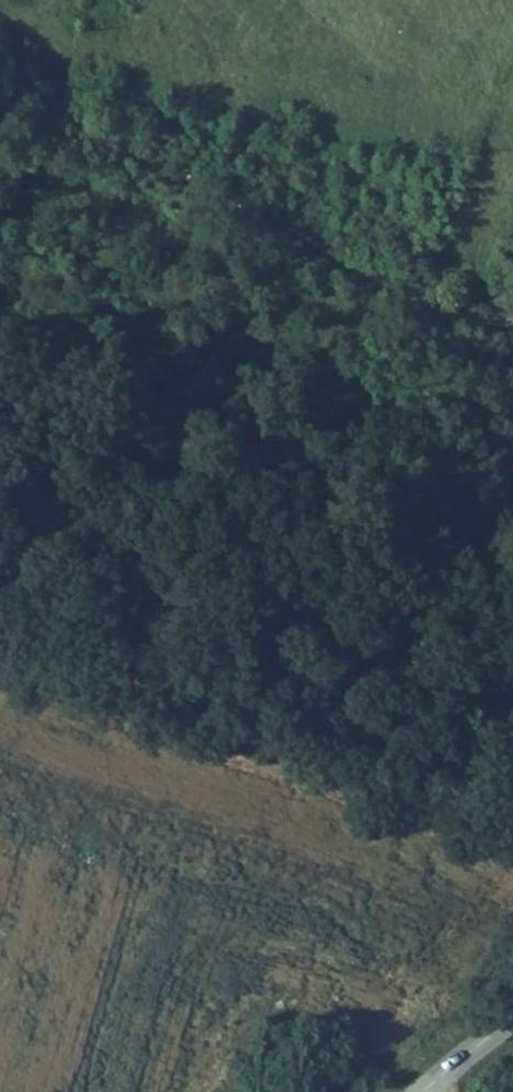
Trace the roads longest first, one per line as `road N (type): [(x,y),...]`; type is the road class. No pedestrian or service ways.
road 1 (track): [(512,323),(408,302),(308,259),(0,84)]

